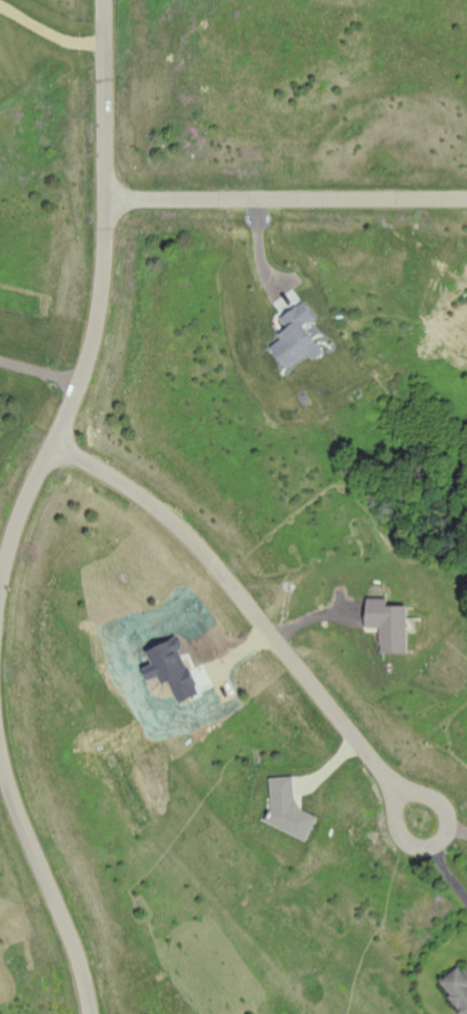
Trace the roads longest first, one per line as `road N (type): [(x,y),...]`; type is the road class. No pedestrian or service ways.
road 1 (residential): [(59,449),(178,525),(420,818)]
road 2 (residential): [(109,0),(108,295),(93,365),(59,449)]
road 3 (residential): [(466,204),(112,204)]
road 4 (residential): [(0,723),(21,808),(79,945),(97,1013)]
road 5 (residential): [(59,449),(12,557),(0,635)]

